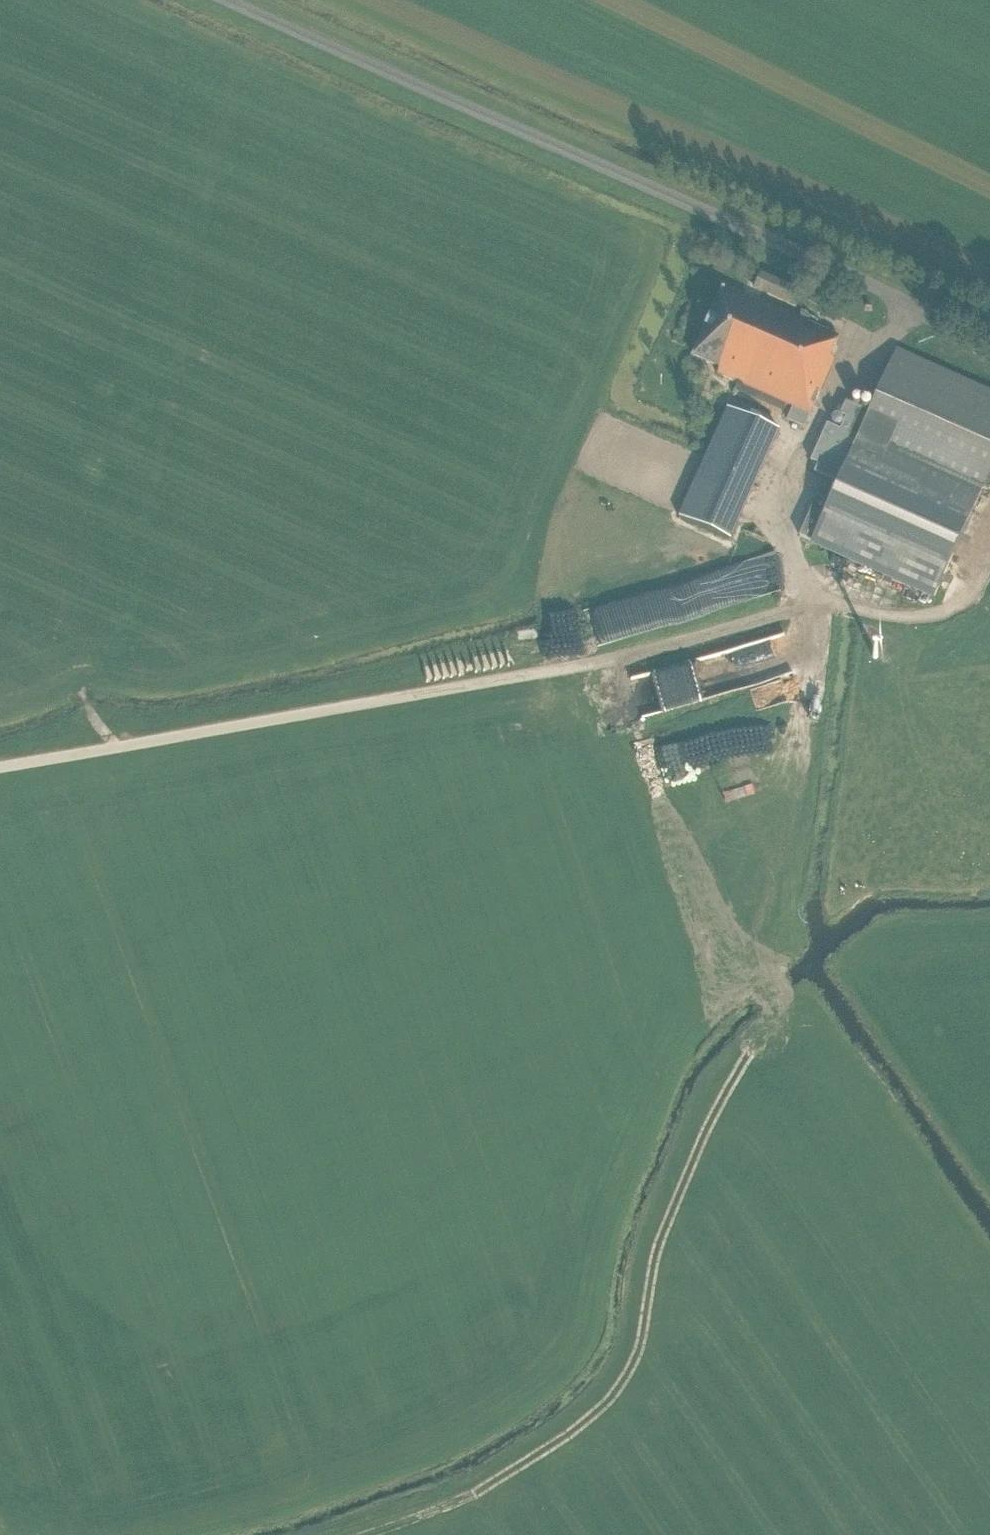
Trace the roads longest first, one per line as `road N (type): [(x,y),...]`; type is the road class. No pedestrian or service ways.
road 1 (track): [(0,767),(630,656),(625,682),(633,721),(755,1043),(698,1145),(656,1250),(644,1334),(617,1391),(474,1493),(356,1534)]
road 2 (unclassified): [(989,341),(228,0)]
road 3 (track): [(989,557),(979,581),(944,608),(879,614),(808,602),(630,656)]

